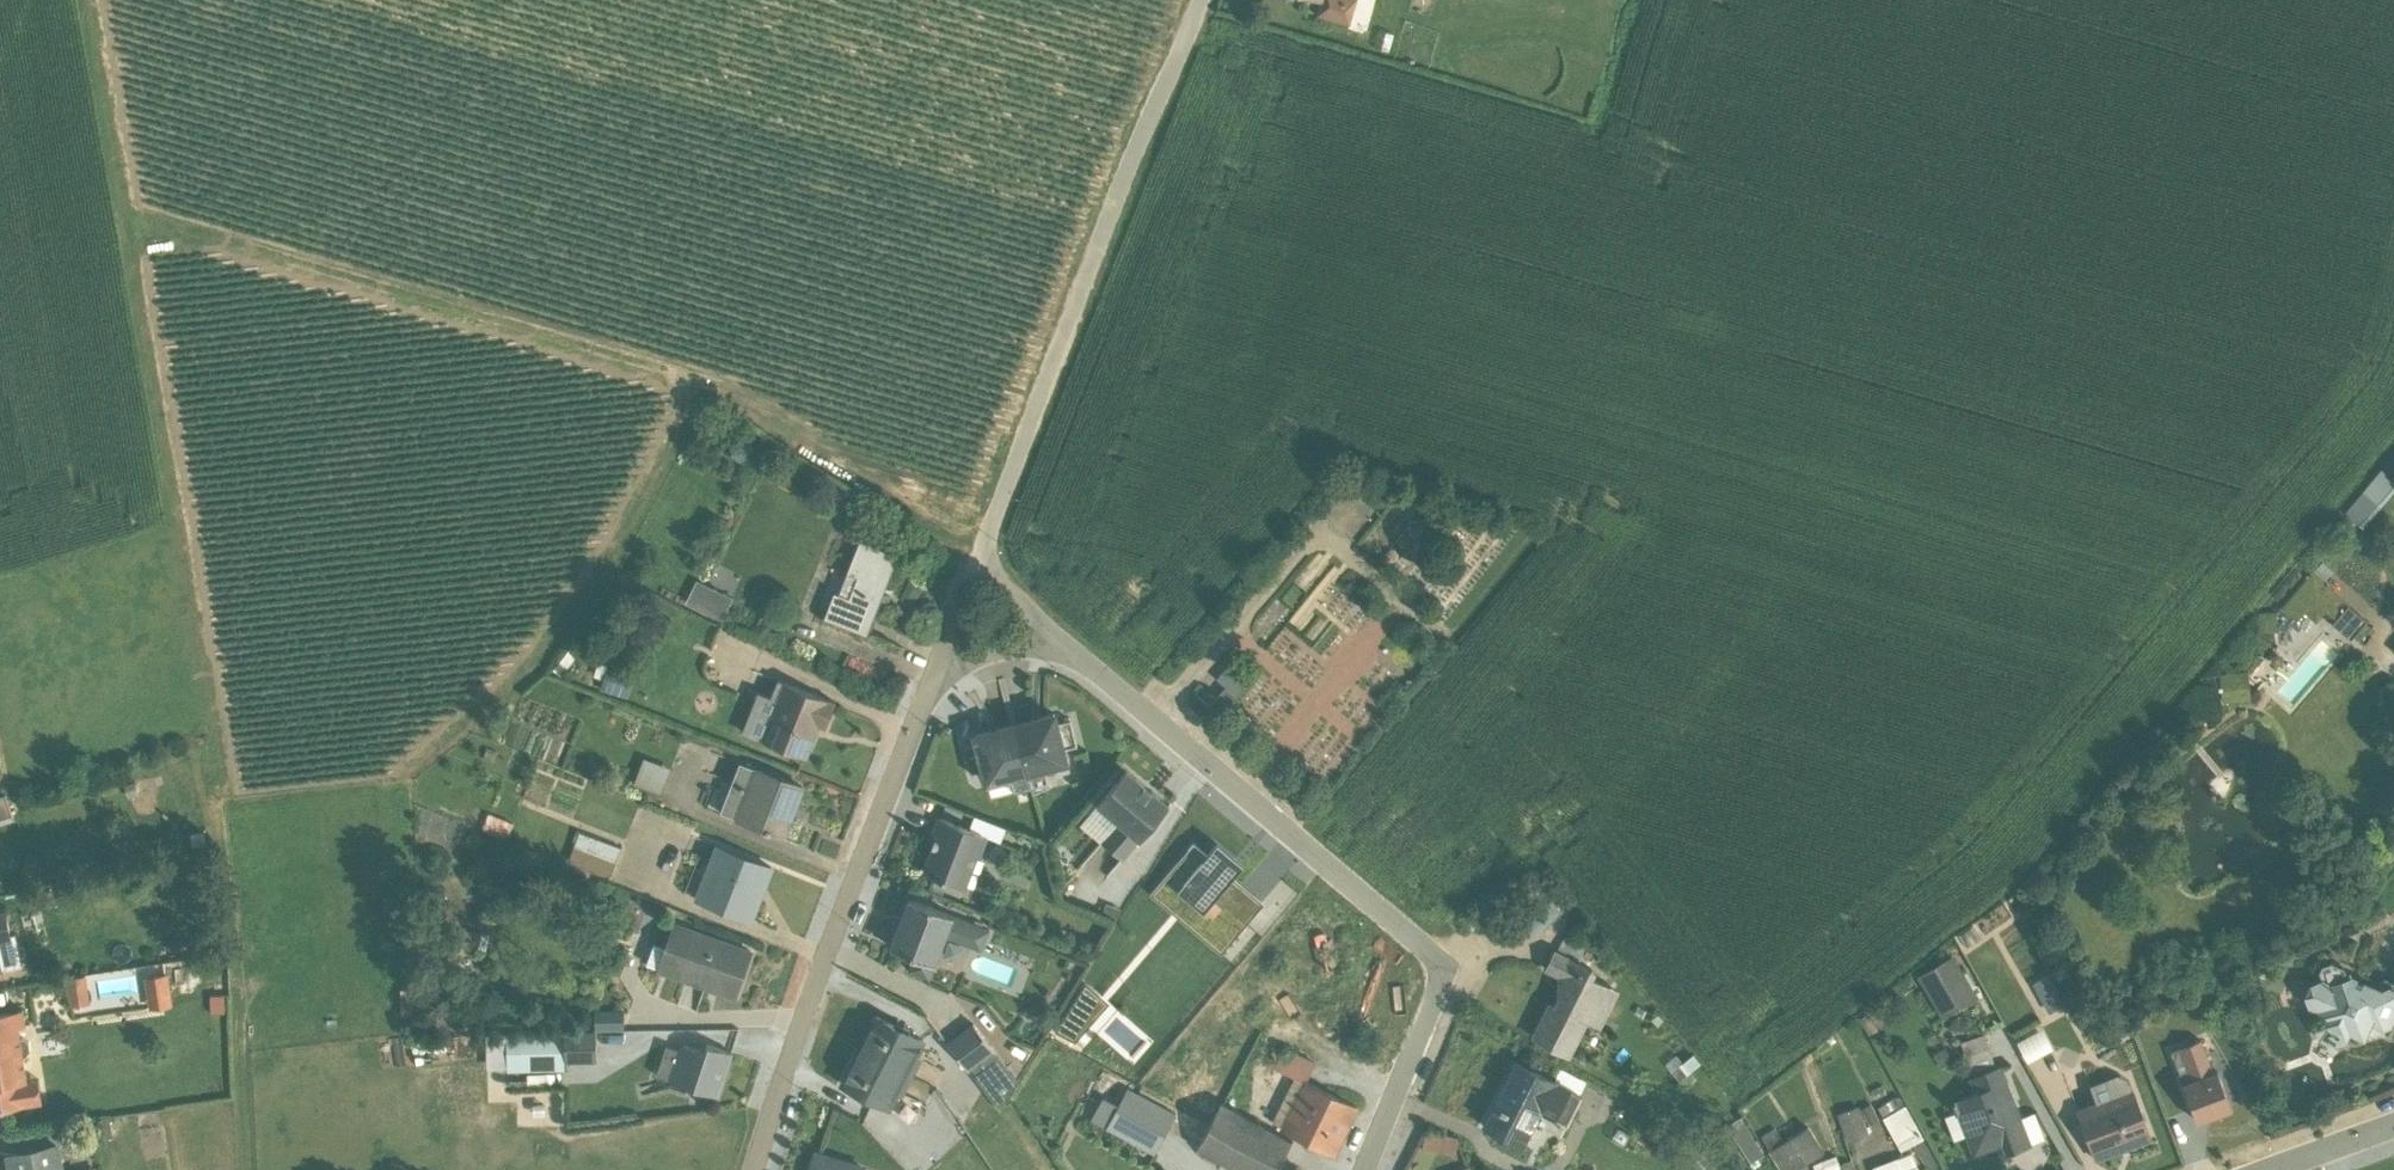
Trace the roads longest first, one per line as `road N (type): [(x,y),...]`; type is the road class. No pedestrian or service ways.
road 1 (residential): [(1052,643),(1432,956),(1441,983),(1365,1169)]
road 2 (unclassified): [(1201,0),(975,564)]
road 3 (residential): [(755,1169),(810,994),(932,677)]
road 4 (track): [(202,747),(235,948),(248,1169)]
road 5 (residential): [(2274,1169),(2393,1127)]
road 6 (residential): [(932,677),(993,651),(1052,643)]
road 7 (residential): [(932,677),(975,564)]

